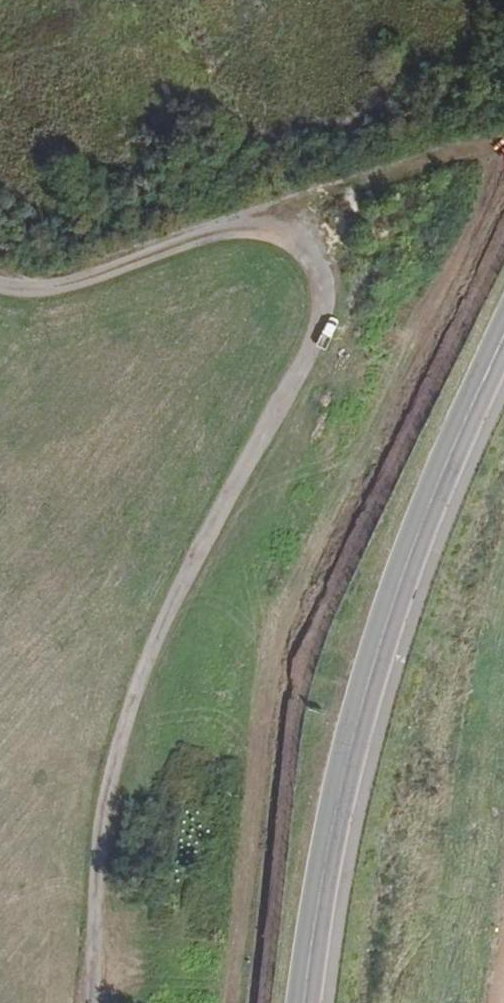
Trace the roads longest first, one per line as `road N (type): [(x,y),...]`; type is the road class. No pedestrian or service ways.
road 1 (track): [(93,1002),(106,821),(156,653),(326,318),(323,268),(302,237),(266,218),(21,296),(0,288)]
road 2 (secondary): [(503,338),(444,468),(382,636),(337,802),(303,1002)]

